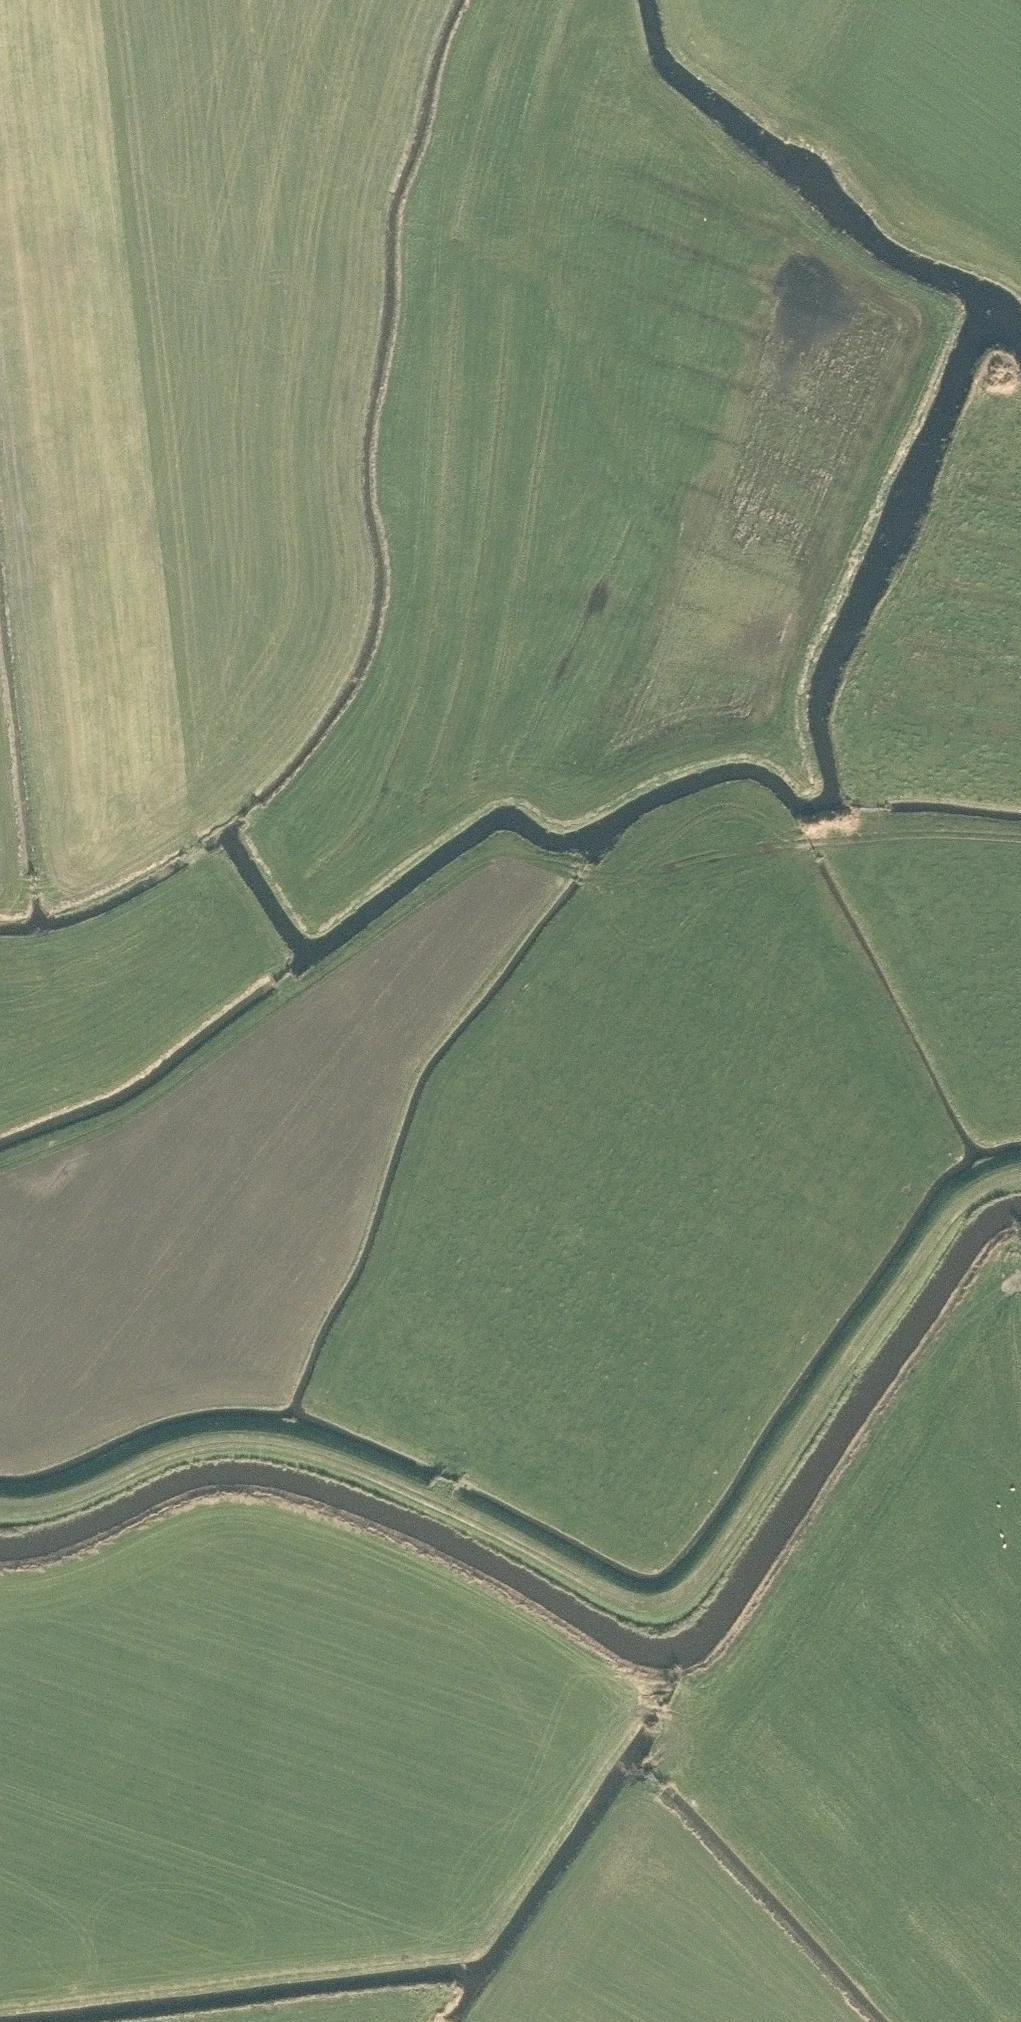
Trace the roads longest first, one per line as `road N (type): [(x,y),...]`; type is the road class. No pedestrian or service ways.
road 1 (track): [(0,1504),(45,1503),(200,1444),(289,1445),(403,1485),(625,1599),(672,1600),(708,1569),(945,1222),(974,1194),(1020,1175)]

